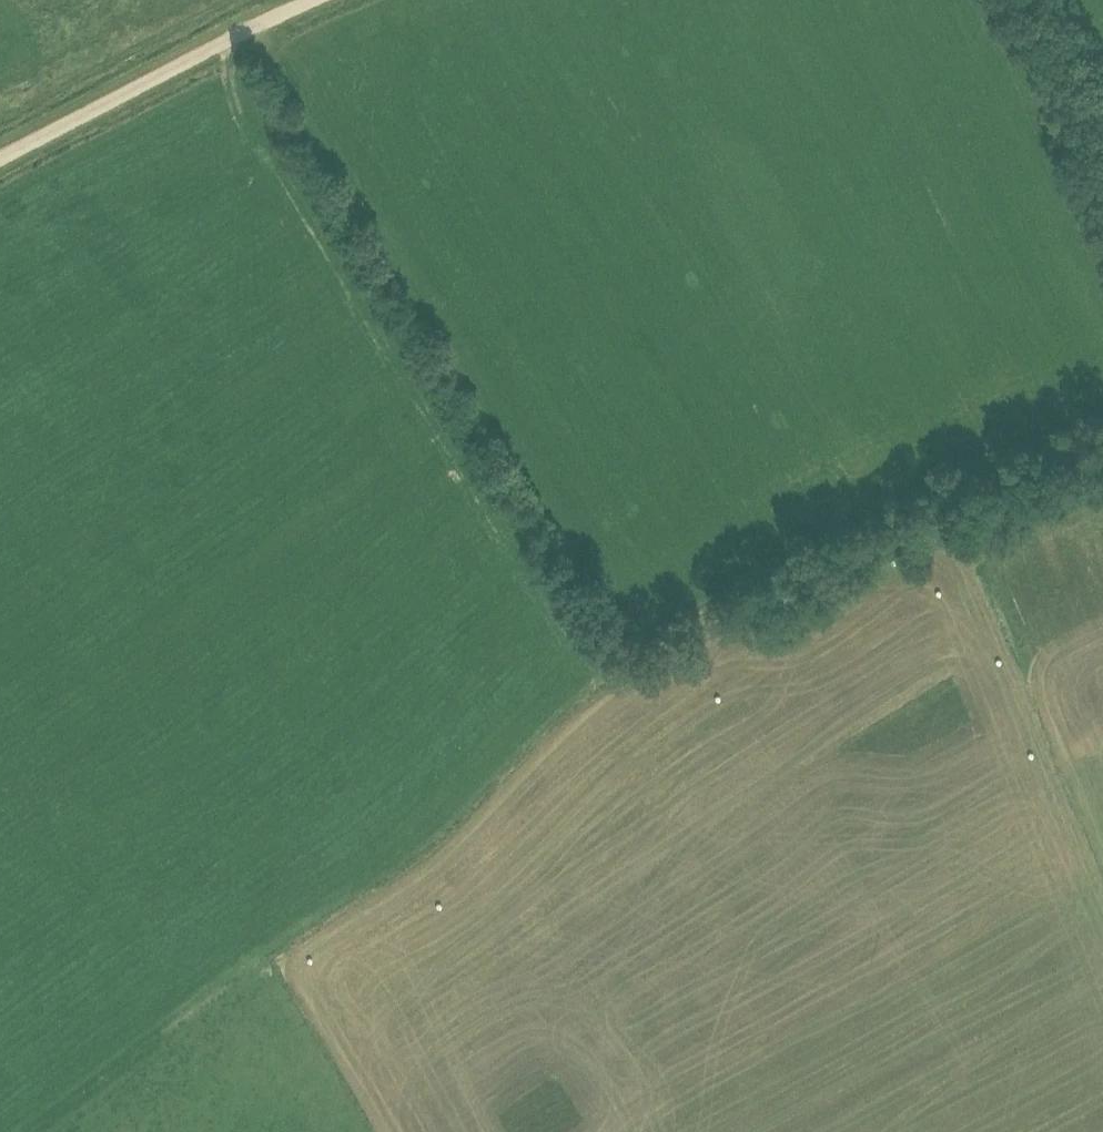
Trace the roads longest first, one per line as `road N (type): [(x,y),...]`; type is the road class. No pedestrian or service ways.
road 1 (track): [(0,156),(312,0)]

